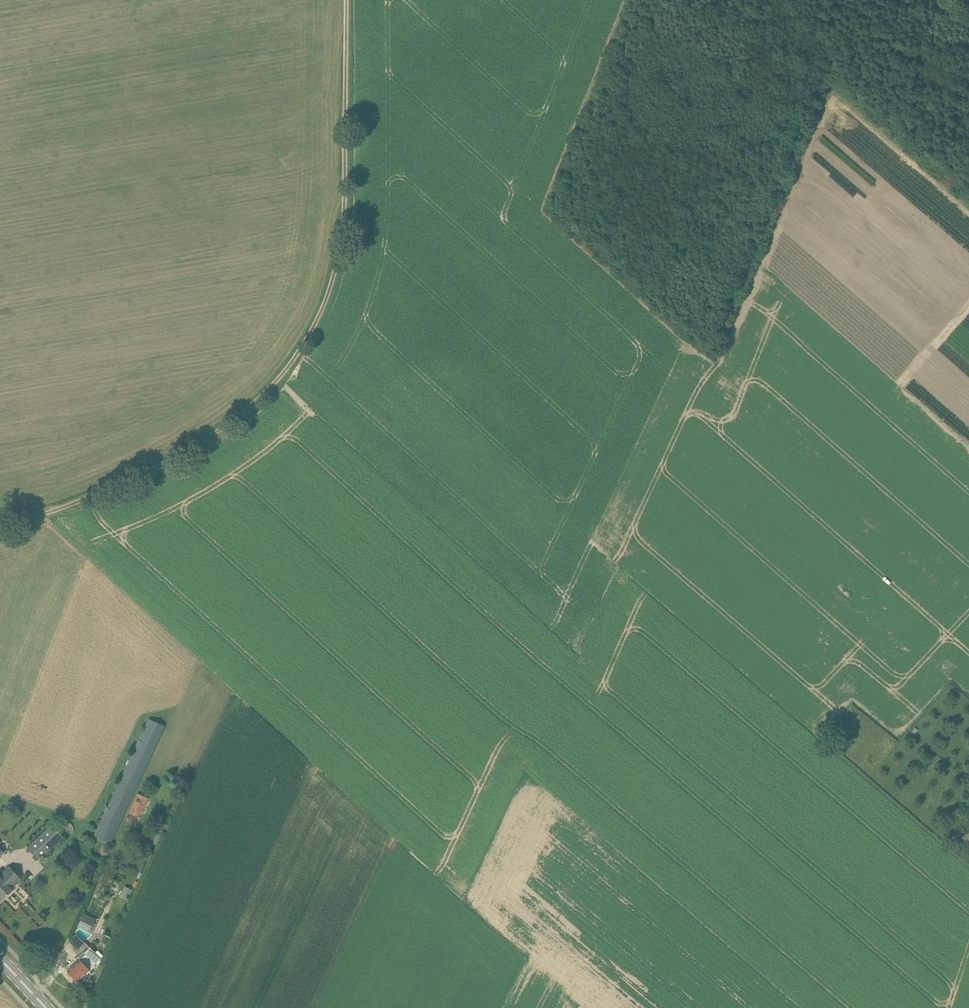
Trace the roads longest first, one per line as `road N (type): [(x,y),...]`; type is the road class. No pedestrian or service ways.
road 1 (track): [(0,520),(103,491),(181,453),(247,409),(310,343),(343,266),(350,212),(347,0)]

